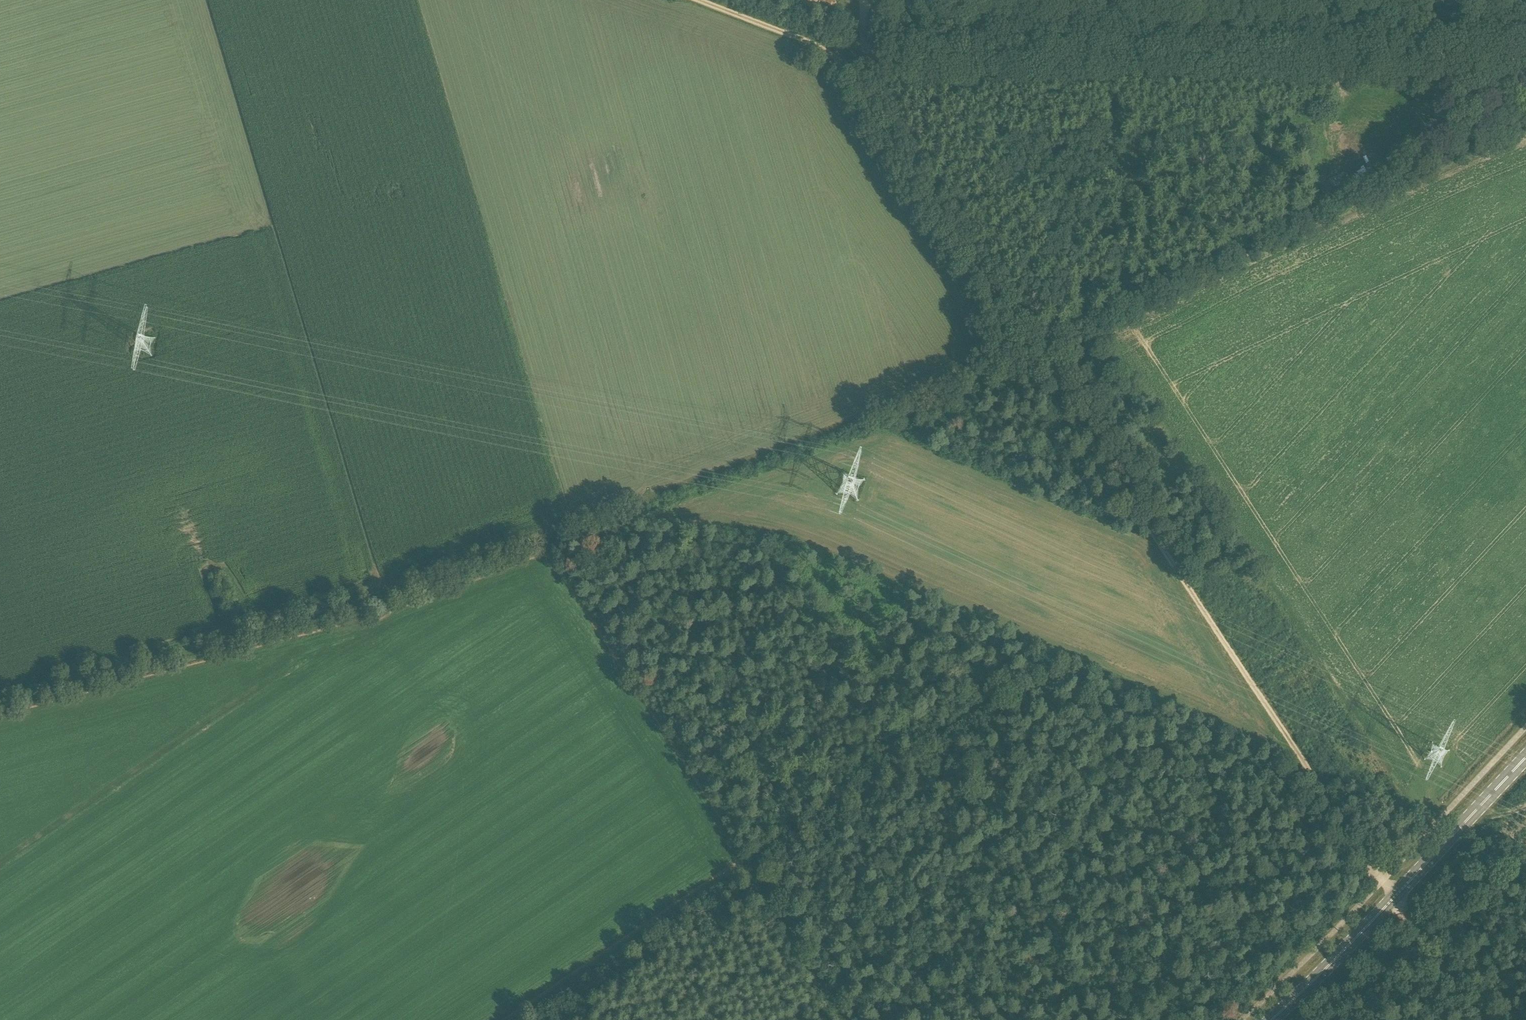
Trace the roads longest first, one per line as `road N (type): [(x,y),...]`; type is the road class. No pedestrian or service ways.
road 1 (track): [(843,63),(1478,1019)]
road 2 (track): [(843,63),(1525,56)]
road 3 (track): [(0,867),(325,648),(365,630)]
road 4 (primary): [(1271,1019),(1525,757)]
road 5 (track): [(694,0),(843,63)]

